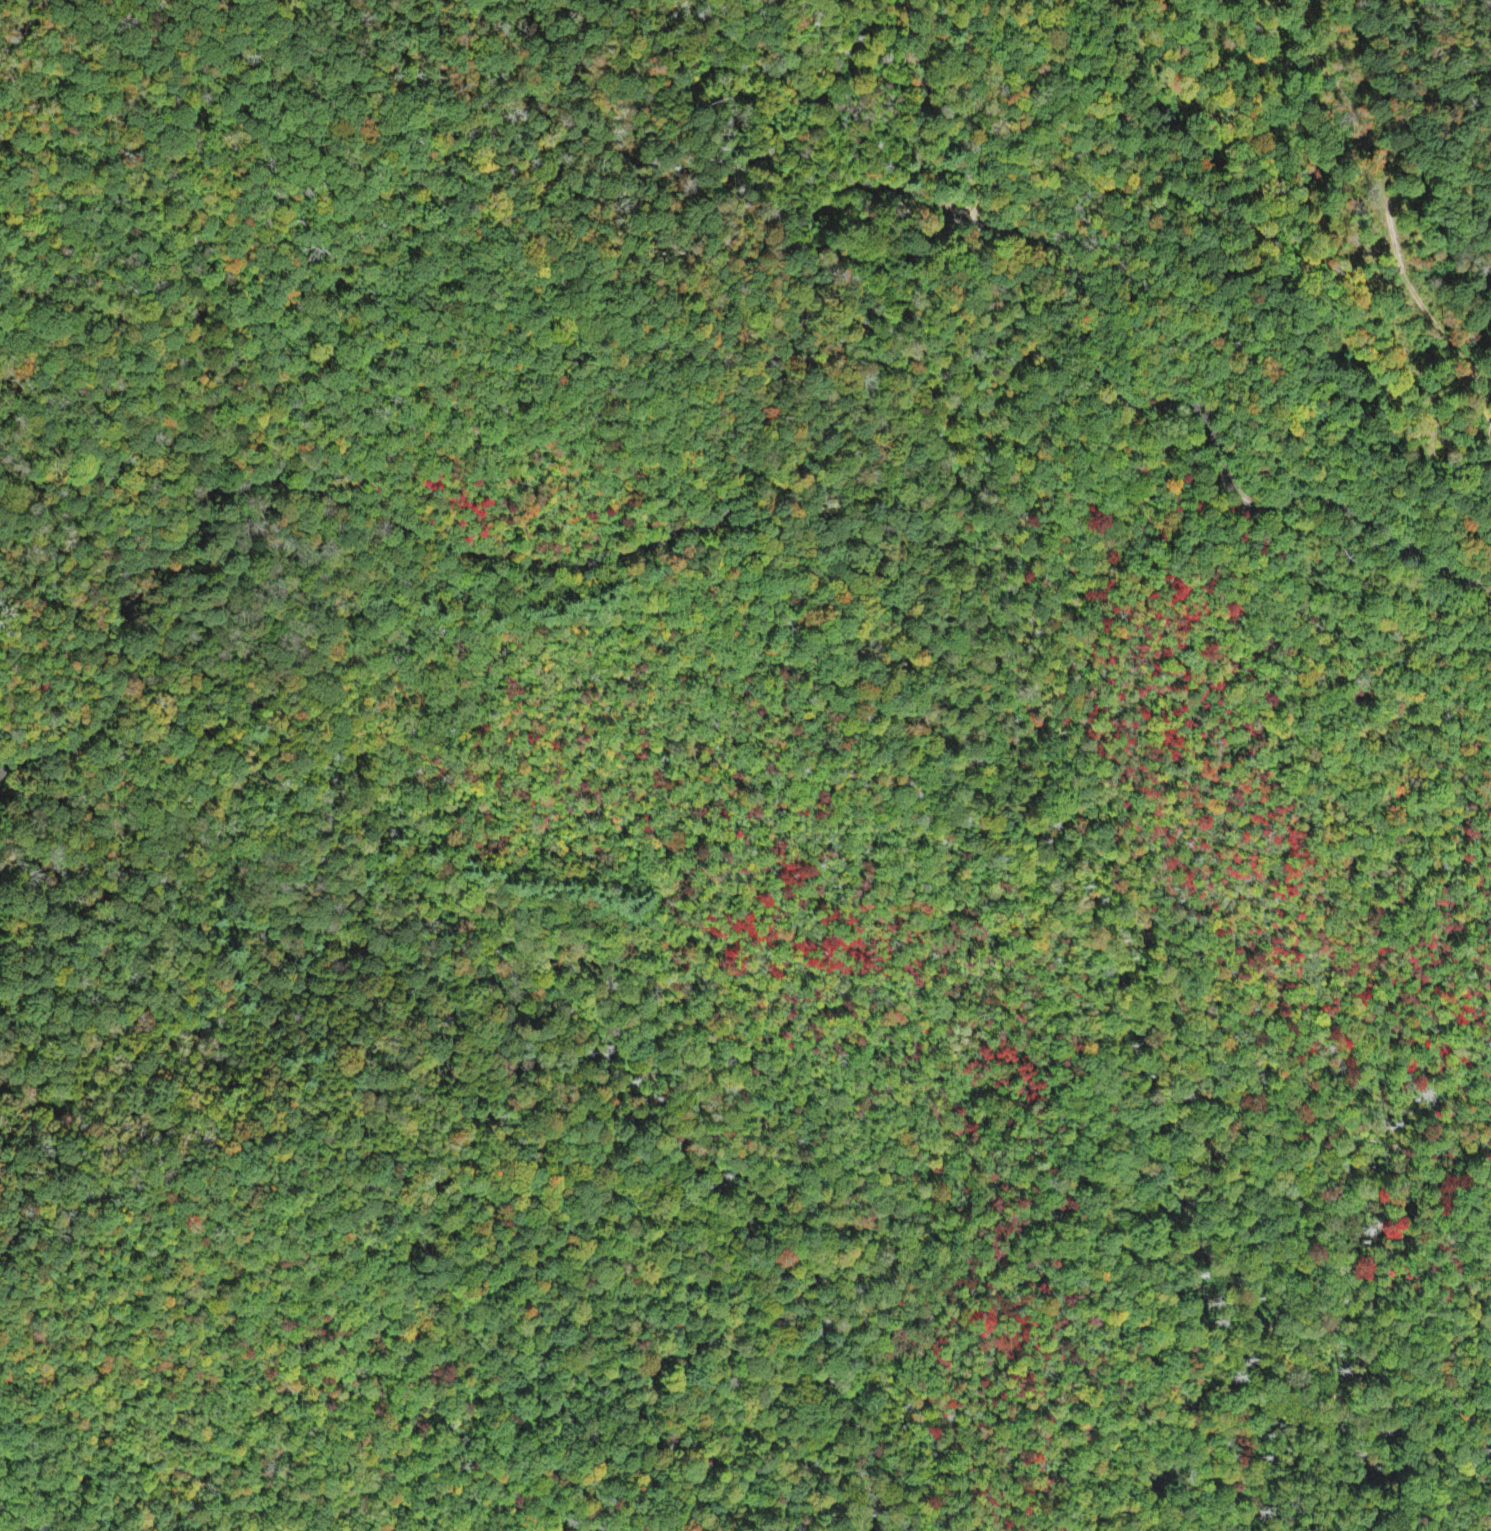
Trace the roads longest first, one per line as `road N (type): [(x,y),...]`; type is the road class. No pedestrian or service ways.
road 1 (residential): [(0,777),(25,755),(95,726),(118,683),(125,579),(138,561),(184,536),(215,497),(243,484),(315,484),(500,562),(547,567),(593,565),(725,514),(807,289),(814,212),(845,187),(870,185),(951,213)]
road 2 (residential): [(951,213),(1064,247),(1086,289),(1109,386),(1142,403),(1186,399),(1199,407),(1248,506),(1323,497),(1490,594)]

